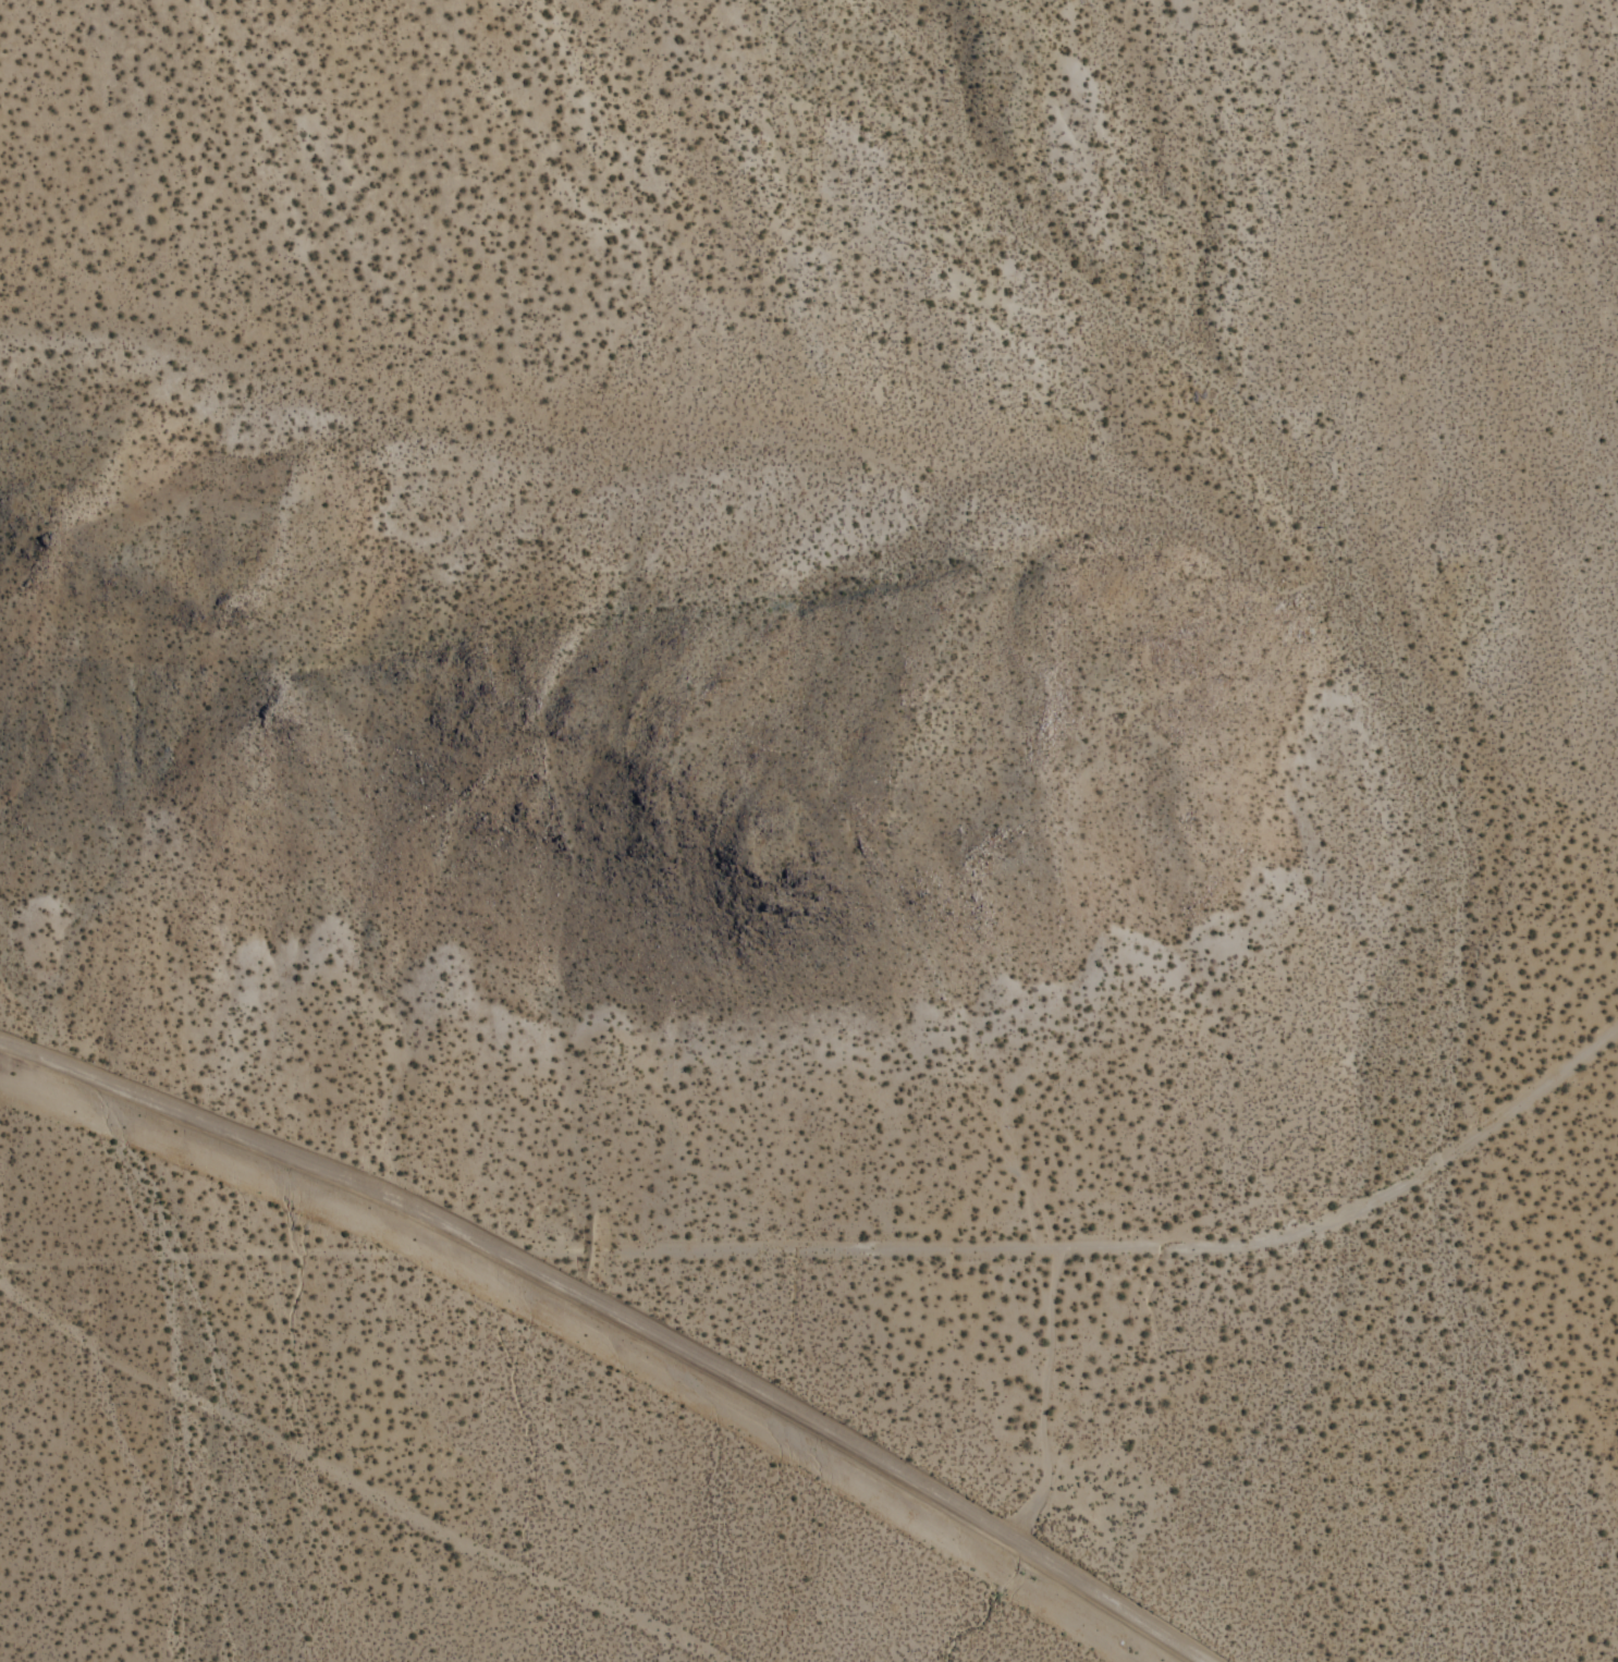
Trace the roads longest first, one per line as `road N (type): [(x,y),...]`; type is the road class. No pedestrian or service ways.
road 1 (residential): [(1208,1661),(881,1455),(412,1197),(0,1046)]

